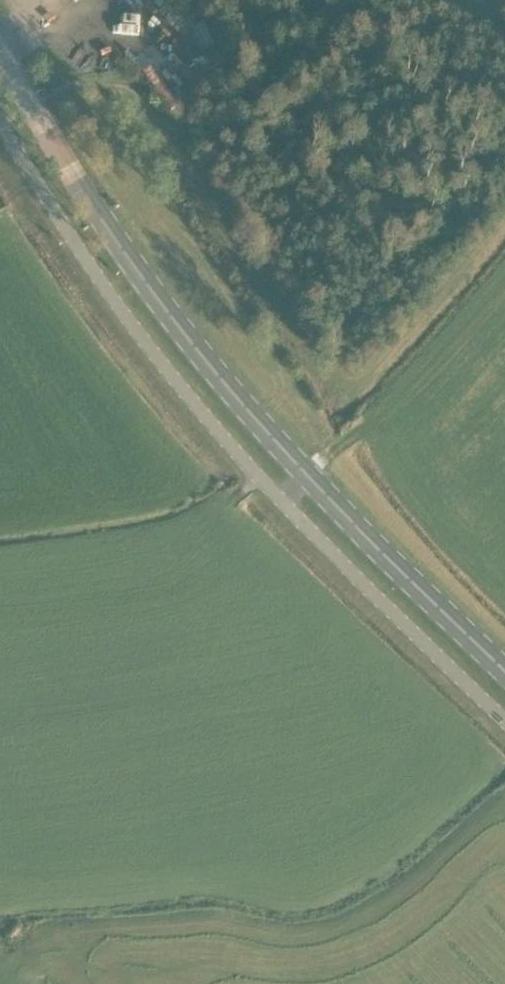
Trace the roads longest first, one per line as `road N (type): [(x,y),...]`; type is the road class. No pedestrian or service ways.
road 1 (primary): [(314,479),(133,266),(0,52)]
road 2 (unclassified): [(286,506),(161,367),(0,128)]
road 3 (unclassified): [(504,726),(286,506)]
road 4 (primary): [(504,666),(314,479)]

